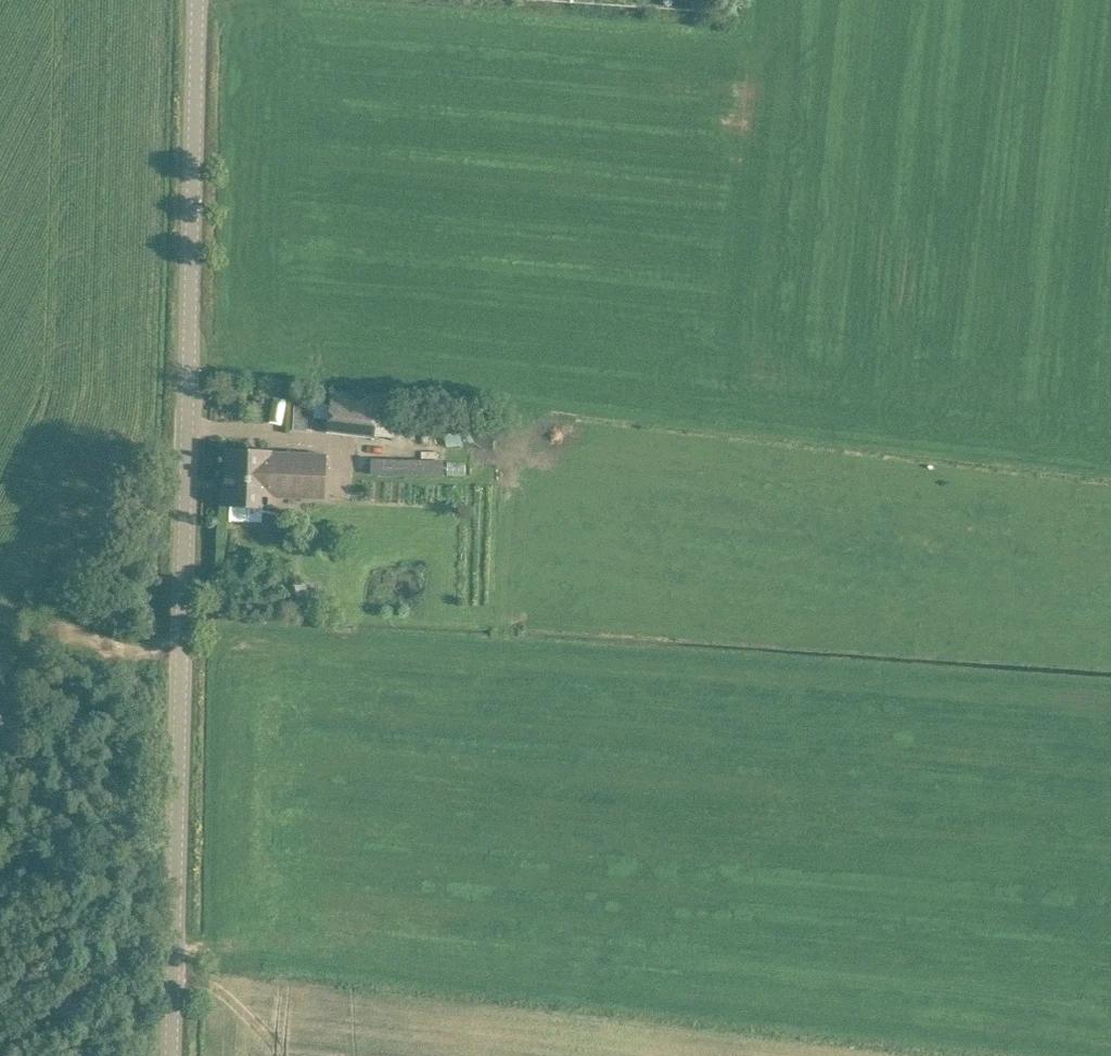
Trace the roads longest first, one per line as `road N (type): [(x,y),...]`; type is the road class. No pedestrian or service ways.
road 1 (tertiary): [(172,1055),(198,0)]

